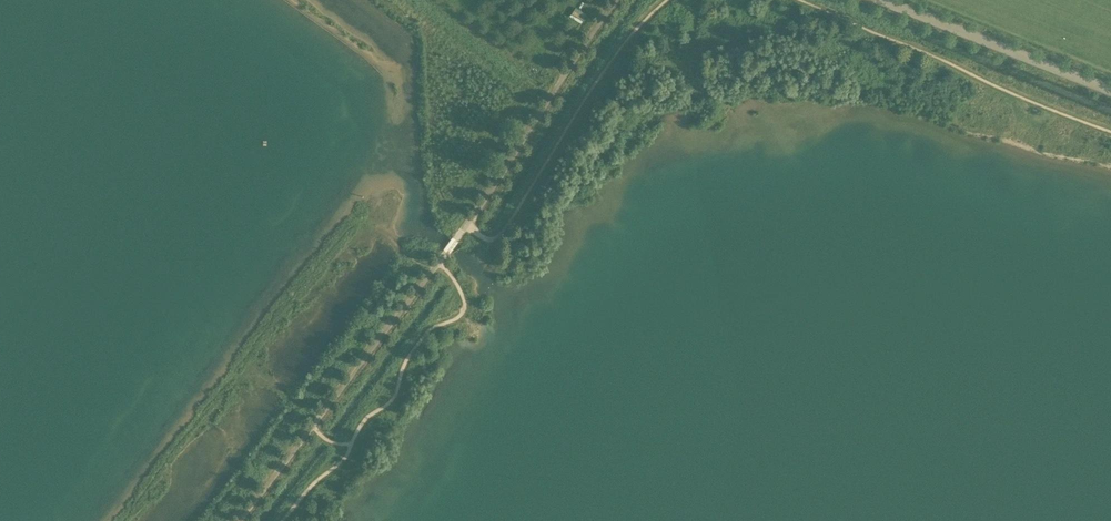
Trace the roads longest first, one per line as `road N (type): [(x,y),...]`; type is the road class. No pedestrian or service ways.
road 1 (unclassified): [(242,520),(482,206),(618,0)]
road 2 (unclassified): [(1110,93),(874,0)]

